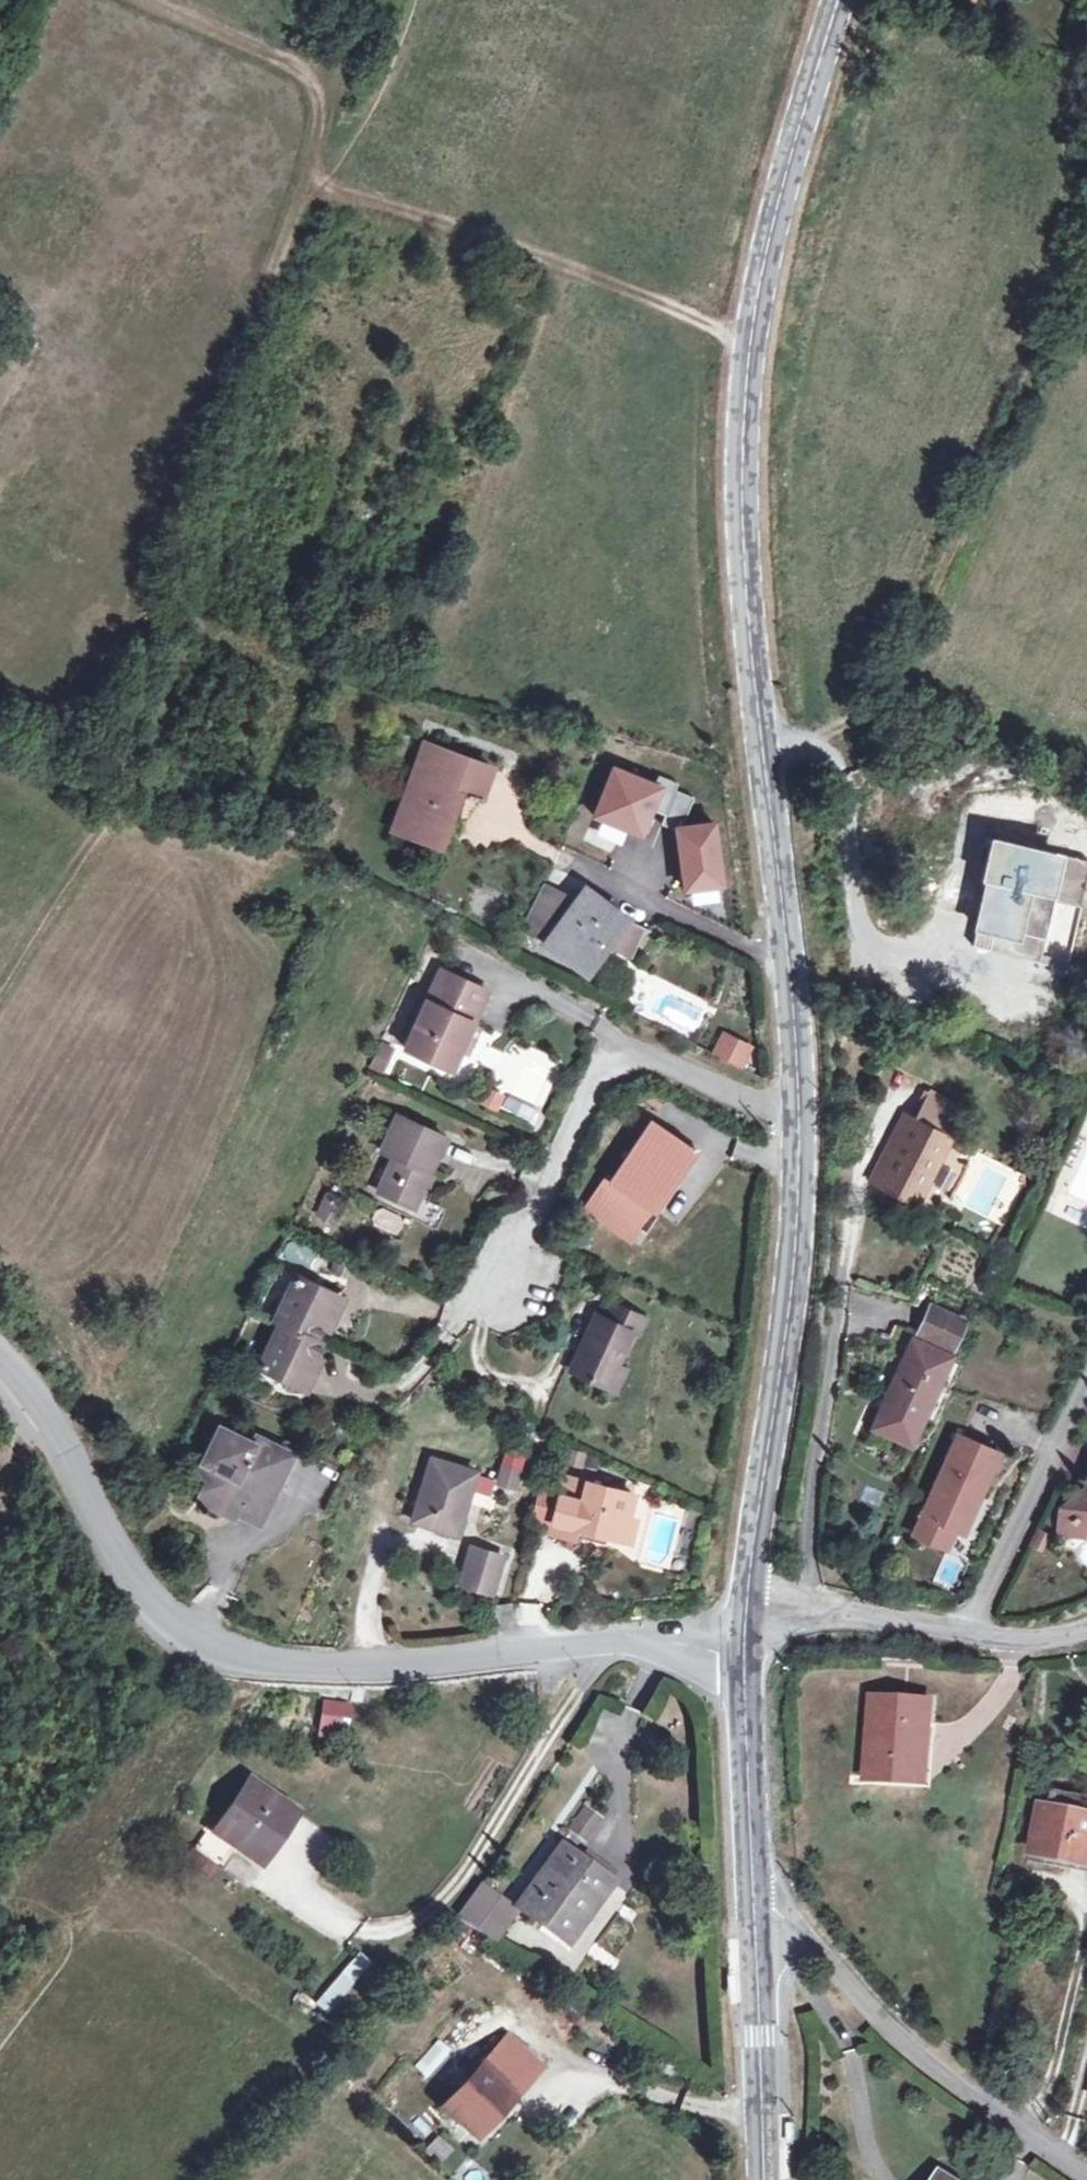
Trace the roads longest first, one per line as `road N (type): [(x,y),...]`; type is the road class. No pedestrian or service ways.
road 1 (secondary): [(837,0),(774,209),(739,453),(795,966),(803,1122)]
road 2 (residential): [(0,1356),(40,1397),(157,1606),(222,1651),(369,1668),(616,1642),(748,1651)]
road 3 (secondary): [(803,1122),(798,1270),(750,1607)]
road 4 (track): [(749,347),(597,282),(308,181)]
road 5 (residential): [(803,1122),(614,1038),(500,1276)]
road 6 (residential): [(1086,2179),(960,2089),(849,1996),(793,1926),(754,1910)]
road 7 (track): [(264,299),(333,115),(327,91),(297,65),(151,0)]
road 8 (residential): [(750,1607),(1015,1645),(1057,1645),(1086,1632)]
road 9 (secondary): [(754,1910),(763,2179)]
road 10 (secondary): [(748,1651),(754,1910)]

